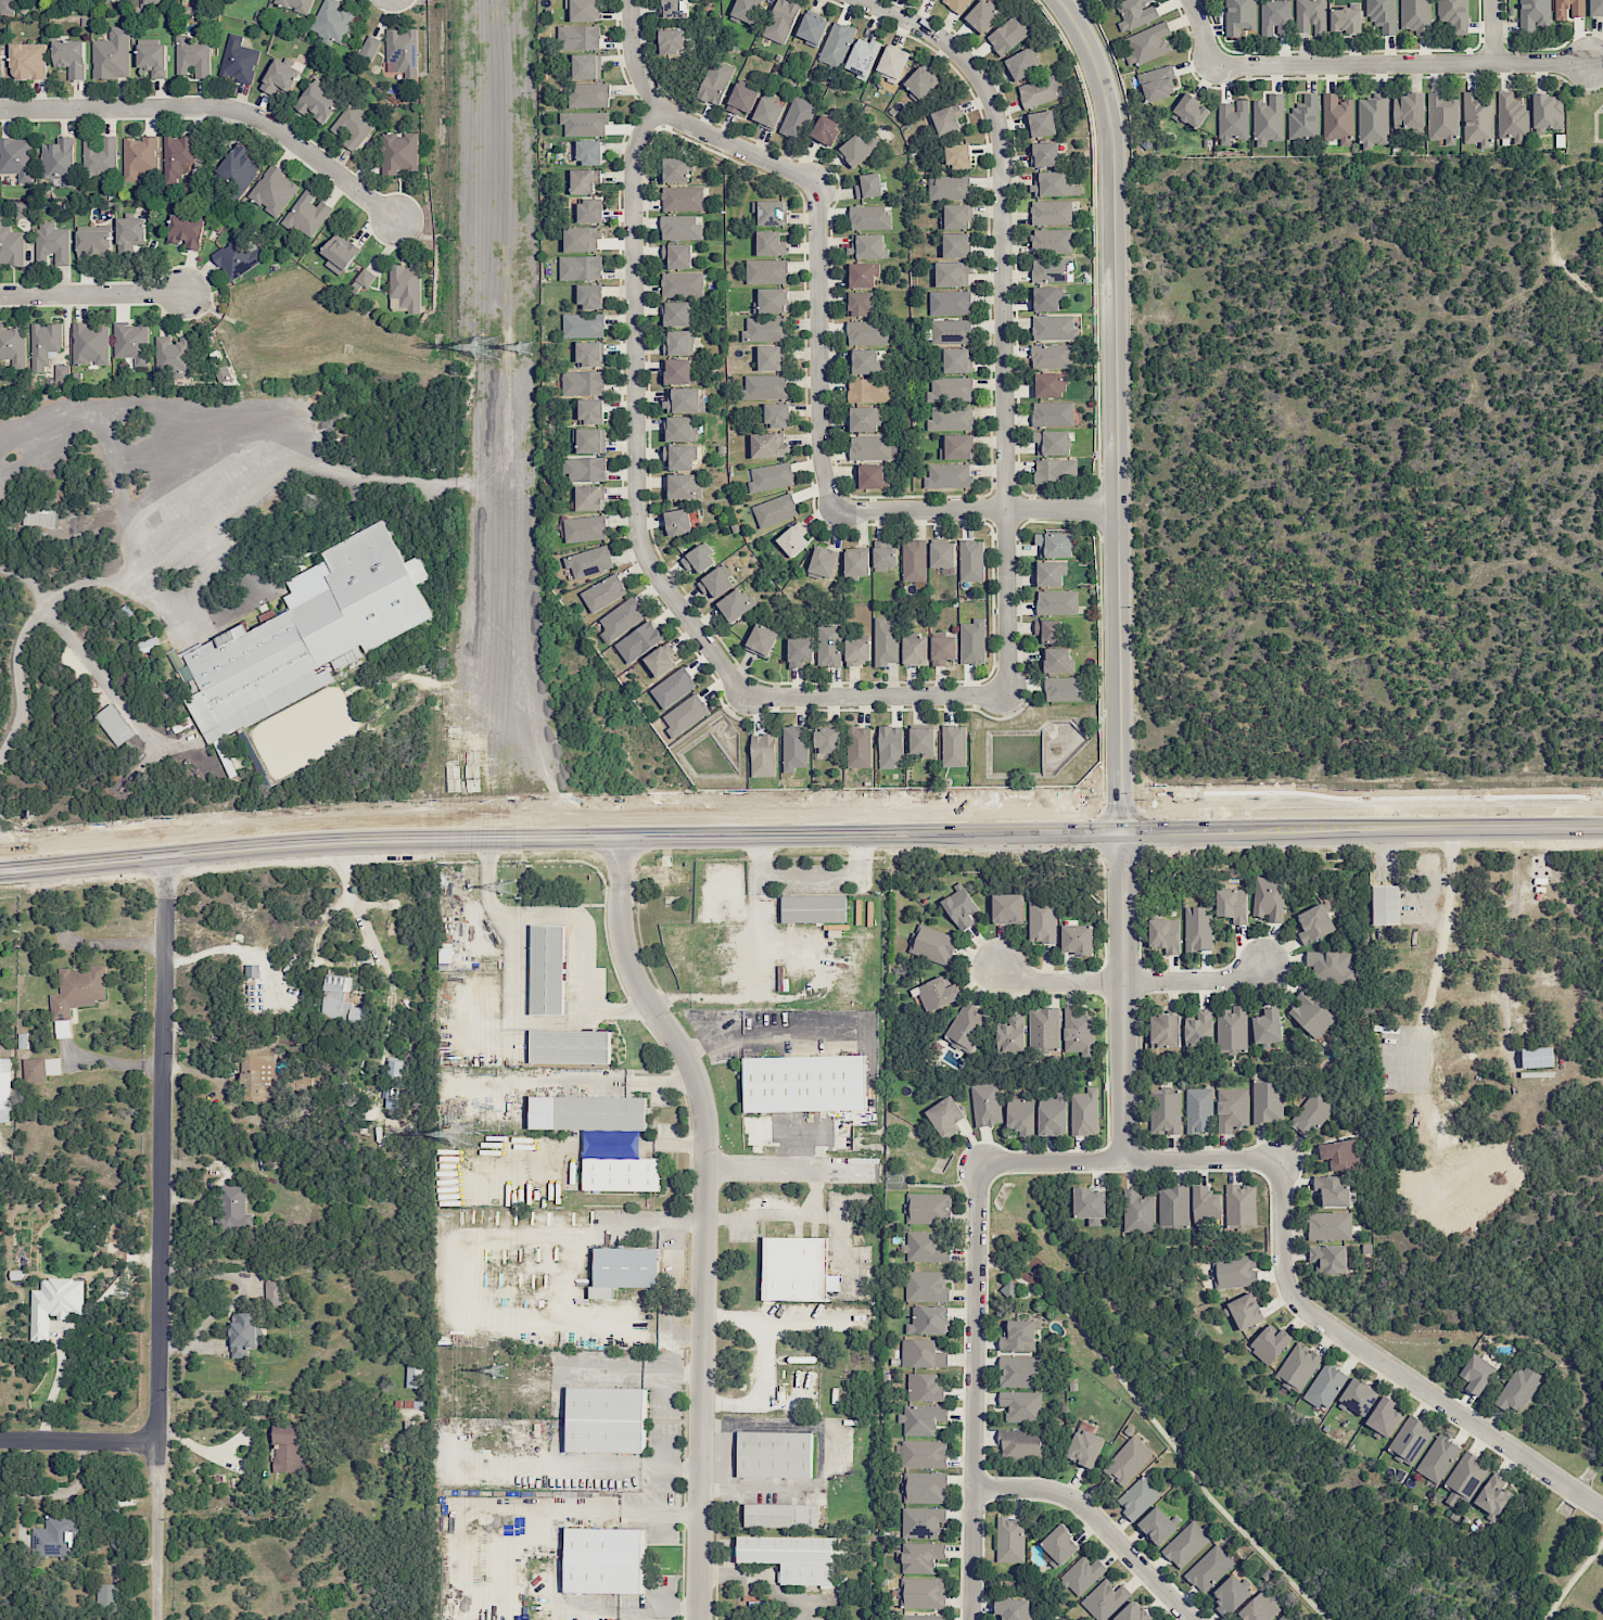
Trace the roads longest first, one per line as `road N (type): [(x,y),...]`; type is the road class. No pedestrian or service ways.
road 1 (secondary): [(0,875),(420,844),(1602,828)]
road 2 (tertiary): [(1064,0),(1101,71),(1118,140),(1120,837)]
road 3 (residential): [(621,843),(626,952),(691,1066),(704,1120),(696,1619)]
road 4 (residential): [(155,1619),(164,859)]
road 5 (residential): [(866,0),(952,46),(975,71),(1001,132),(1007,694)]
road 6 (residential): [(746,696),(659,578),(638,532),(632,156),(659,106)]
road 7 (residential): [(1602,1507),(1301,1309),(1283,1275),(1276,1161)]
road 8 (residential): [(976,1160),(970,1619)]
road 9 (residential): [(0,110),(202,106),(254,116),(395,219)]
road 10 (residential): [(1590,62),(1213,66)]
road 11 (residential): [(839,507),(827,487),(819,438),(816,181)]
road 12 (residential): [(1122,1159),(1120,837)]
road 13 (residential): [(1276,1161),(976,1160)]
road 14 (residential): [(816,181),(659,106),(634,62),(629,0)]
road 15 (residential): [(994,965),(1013,981),(1244,977),(1265,965)]
road 16 (residential): [(1117,508),(839,507)]
road 17 (residential): [(1189,1619),(1077,1501),(1047,1489),(972,1485)]
road 18 (residential): [(1007,694),(746,696)]
road 19 (residential): [(0,294),(183,292)]
road 20 (residential): [(869,1174),(704,1170)]
road 21 (residential): [(158,1440),(0,1438)]

